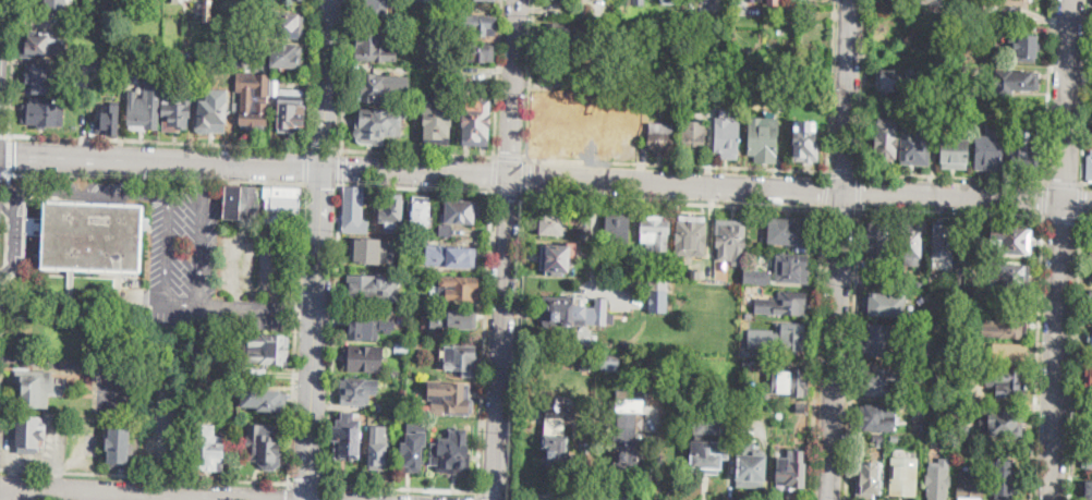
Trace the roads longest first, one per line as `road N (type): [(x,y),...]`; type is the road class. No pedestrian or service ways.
road 1 (tertiary): [(509,179),(1061,203)]
road 2 (secondary): [(509,179),(0,154)]
road 3 (residential): [(830,499),(852,0)]
road 4 (tertiary): [(308,499),(321,167)]
road 5 (secondary): [(495,499),(509,179)]
road 6 (residential): [(1051,499),(1061,203)]
road 7 (secondary): [(0,490),(211,499)]
road 8 (residential): [(1061,203),(1069,0)]
road 9 (residential): [(509,179),(517,0)]
road 10 (residential): [(321,167),(330,0)]

